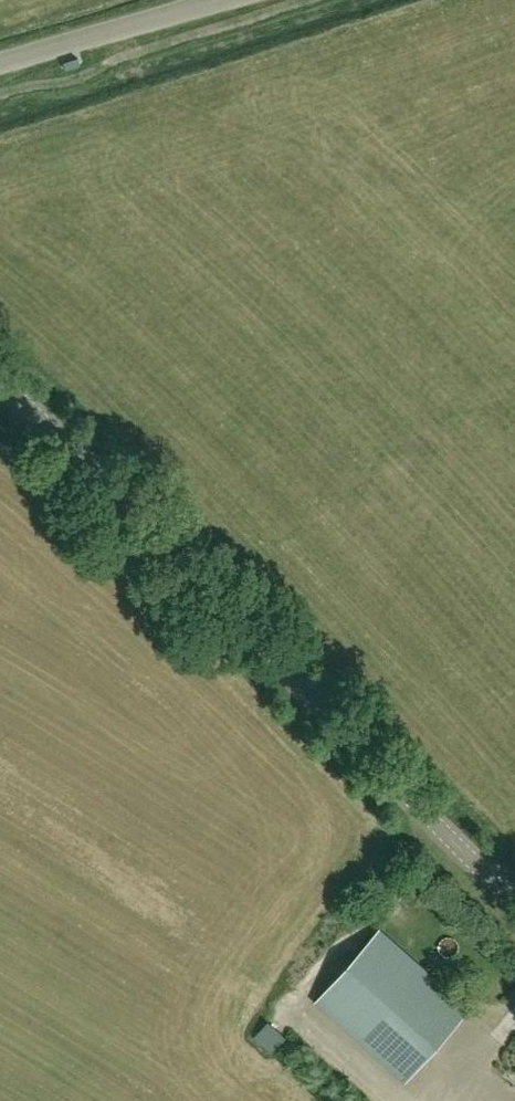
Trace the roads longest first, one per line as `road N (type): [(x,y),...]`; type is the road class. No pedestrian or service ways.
road 1 (unclassified): [(514,906),(280,650),(0,389)]
road 2 (unclassified): [(0,66),(224,0)]

